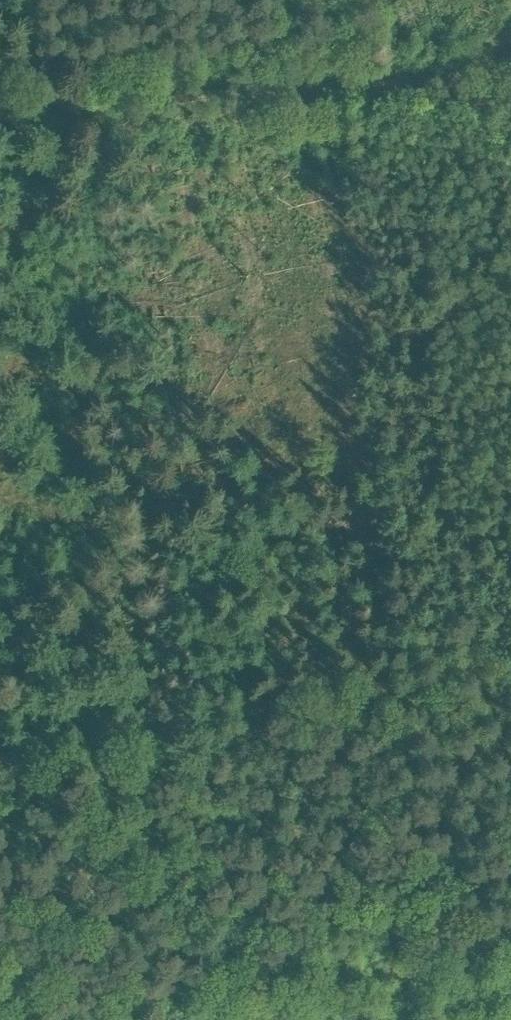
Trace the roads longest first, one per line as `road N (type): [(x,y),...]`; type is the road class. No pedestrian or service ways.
road 1 (track): [(510,62),(0,104)]

